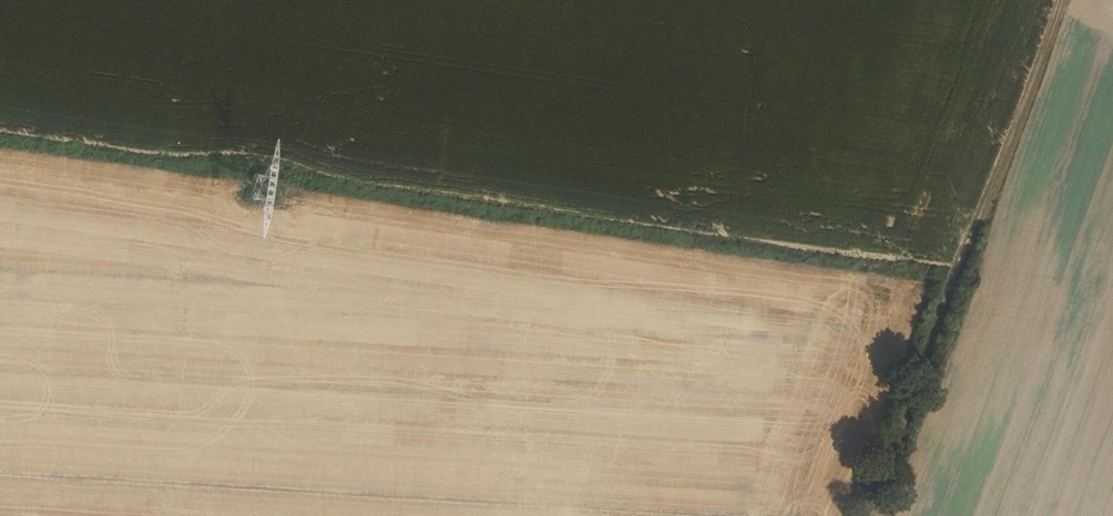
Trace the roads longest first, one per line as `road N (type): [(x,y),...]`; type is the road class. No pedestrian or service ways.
road 1 (track): [(1070,0),(877,515)]

